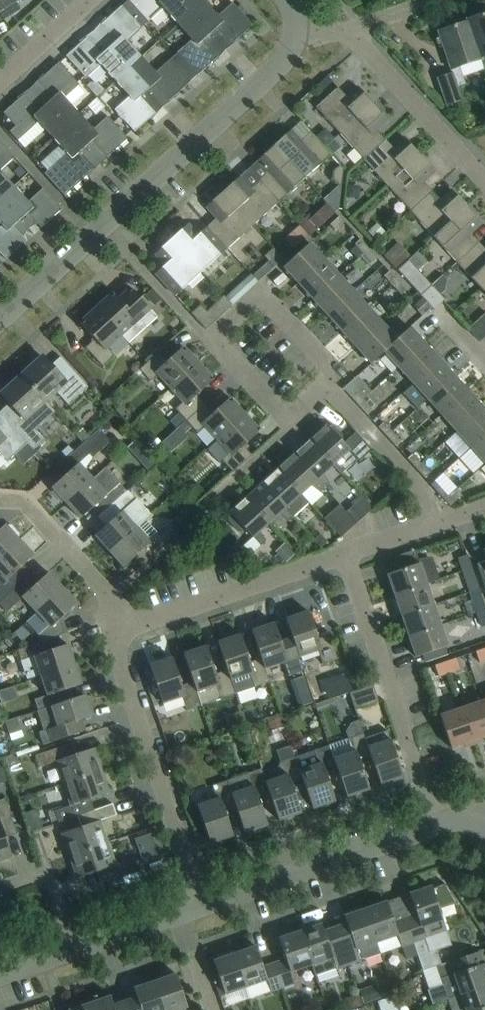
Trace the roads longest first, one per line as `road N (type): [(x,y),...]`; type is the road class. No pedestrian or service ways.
road 1 (residential): [(0,320),(290,55),(300,32)]
road 2 (residential): [(323,383),(288,416),(214,336),(258,295),(332,375)]
road 3 (residential): [(202,905),(124,669),(130,626)]
road 4 (residential): [(438,824),(347,553)]
road 5 (residential): [(438,824),(202,905)]
road 6 (residential): [(130,626),(347,553)]
road 7 (residential): [(484,179),(354,31)]
road 8 (residential): [(447,519),(323,383)]
road 9 (residential): [(130,626),(24,502)]
road 10 (residential): [(73,950),(51,884),(39,875),(0,888)]

